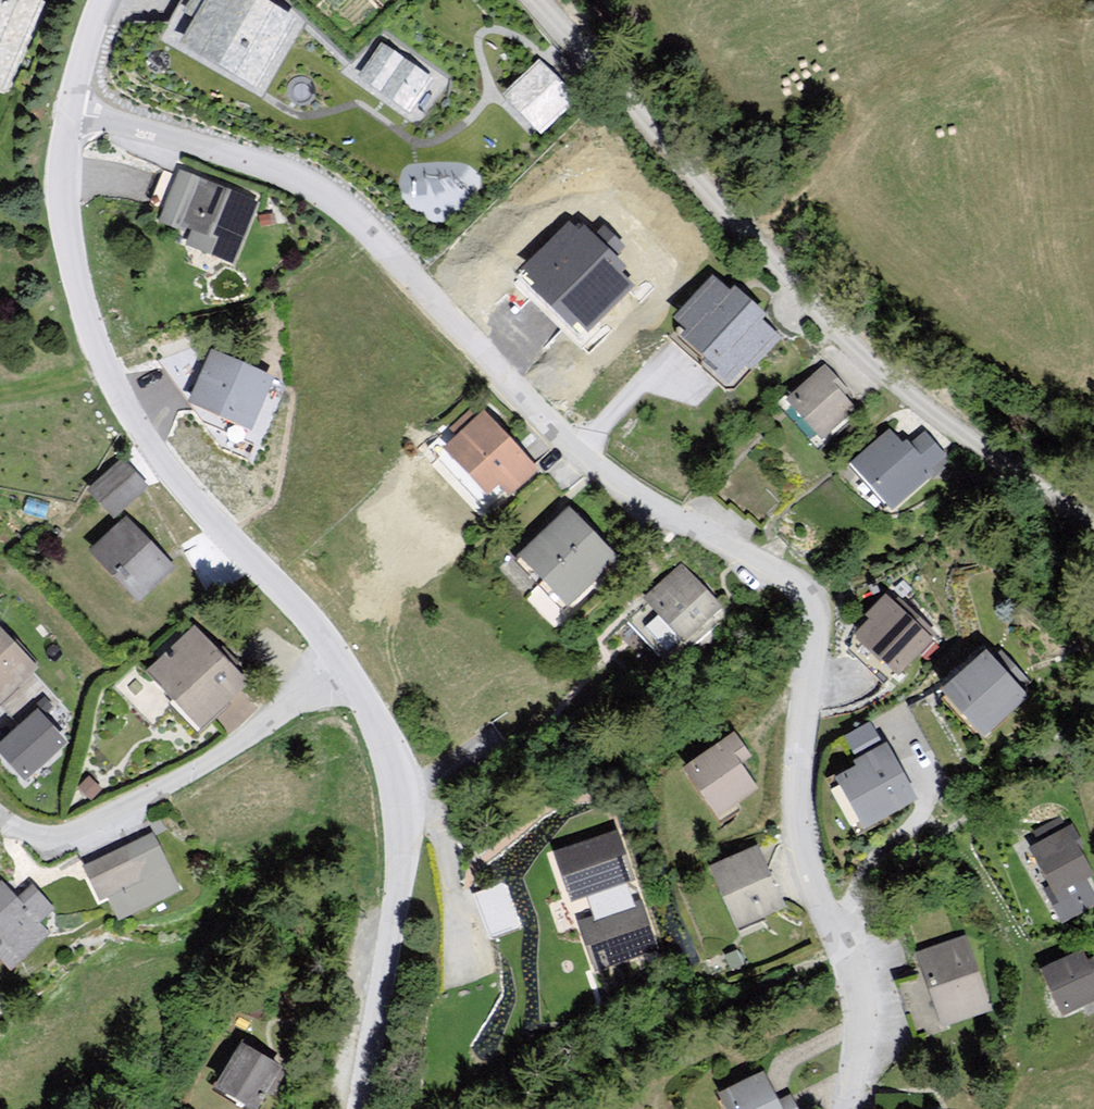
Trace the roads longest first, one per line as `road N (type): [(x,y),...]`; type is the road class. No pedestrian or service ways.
road 1 (residential): [(68,104),(241,156),(326,193),(577,452),(810,611),(816,632),(797,797),(803,850),(853,971),(859,1011),(843,1108)]
road 2 (track): [(1093,518),(851,354),(534,0)]
road 3 (residential): [(344,675),(304,614),(184,483),(101,368),(69,272),(58,175),(68,104)]
road 4 (residential): [(361,1108),(399,827),(385,754),(344,675)]
road 5 (residential): [(344,675),(223,754),(71,834),(35,837),(0,818)]

